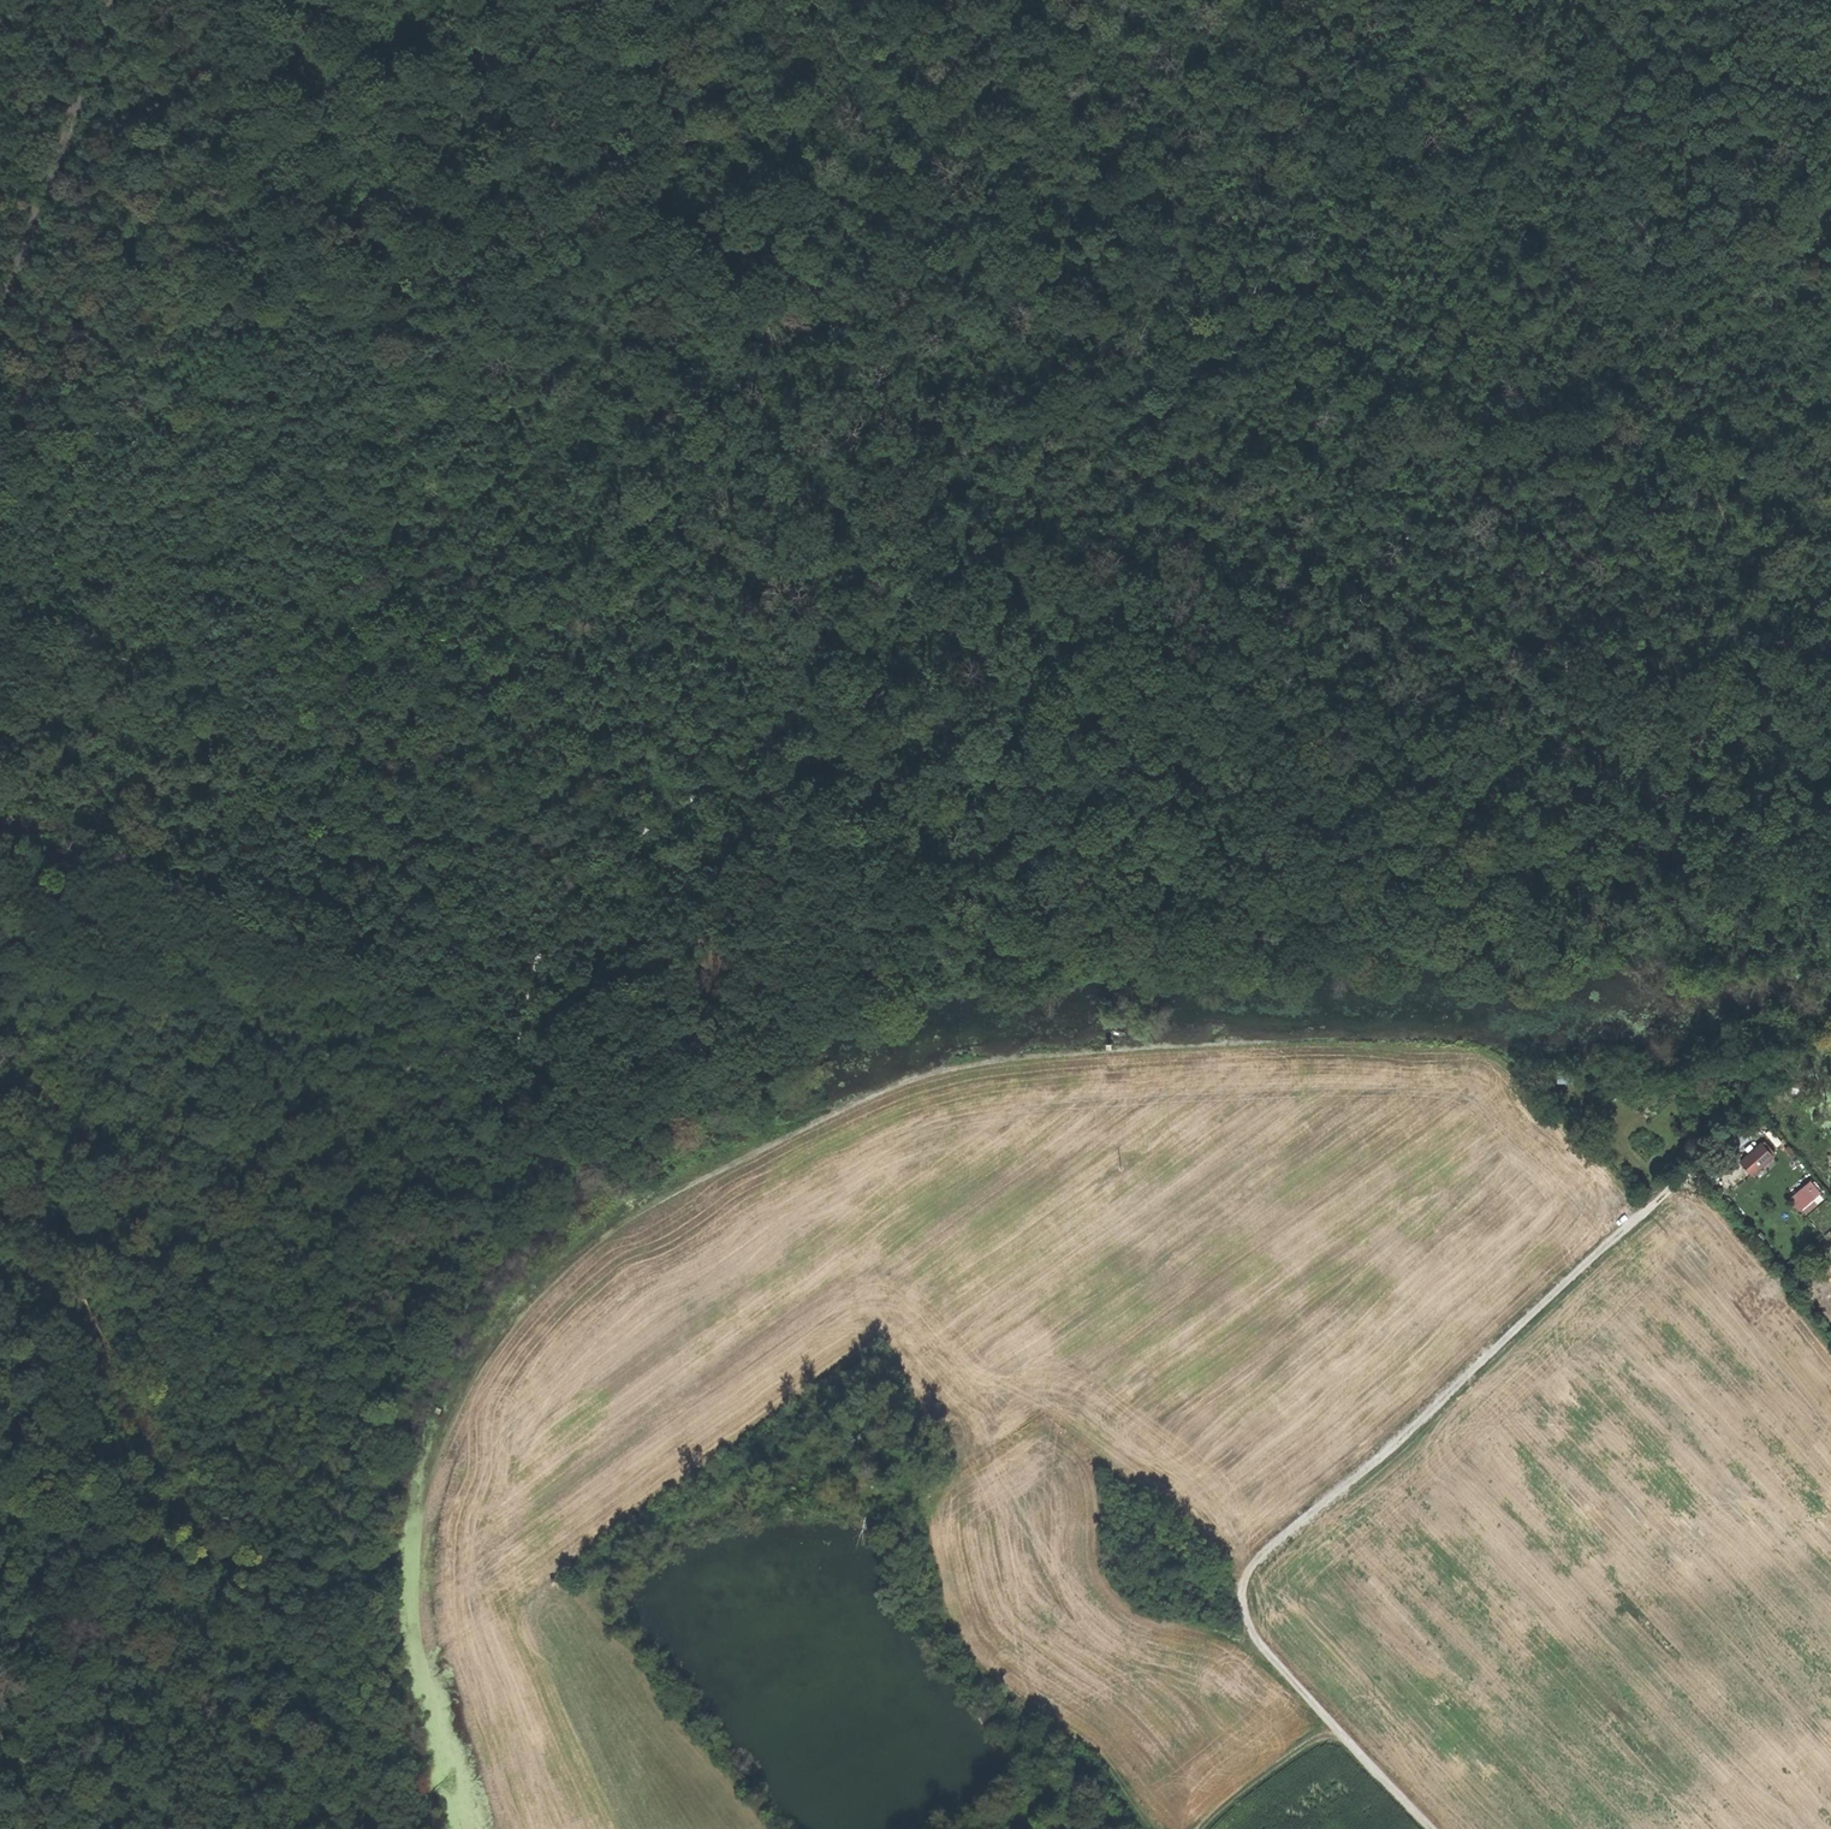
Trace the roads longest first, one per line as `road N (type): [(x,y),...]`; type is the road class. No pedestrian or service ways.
road 1 (track): [(1830,647),(1755,623),(1577,619),(1268,568),(956,588),(801,668),(736,763),(607,858),(563,906),(519,1046),(492,1103),(458,1129),(237,1248),(218,1296)]
road 2 (track): [(294,1828),(350,1763),(347,1657),(323,1581),(247,1411),(218,1296)]
road 3 (track): [(118,0),(0,333)]
road 4 (track): [(218,1296),(0,1234)]
road 5 (track): [(1204,1828),(1251,1782),(1338,1728)]

